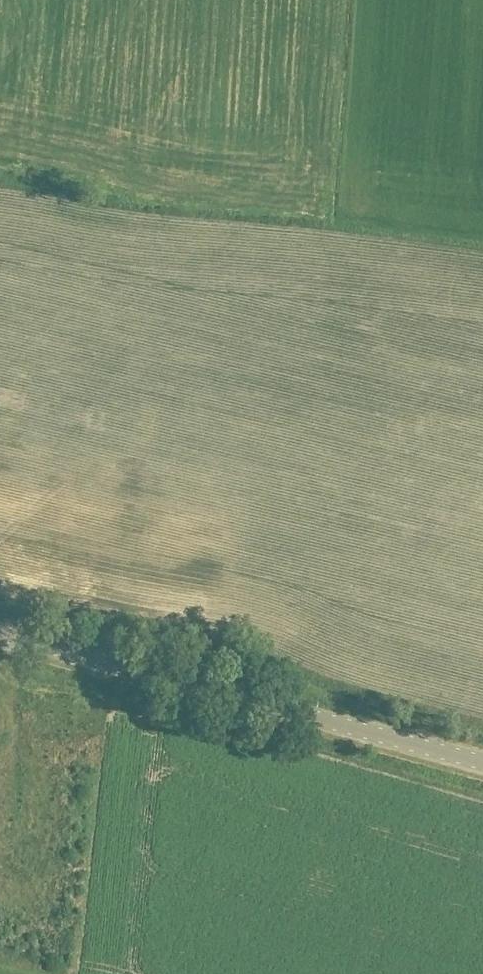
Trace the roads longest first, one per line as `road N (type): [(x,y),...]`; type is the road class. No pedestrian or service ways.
road 1 (tertiary): [(0,633),(482,768)]

